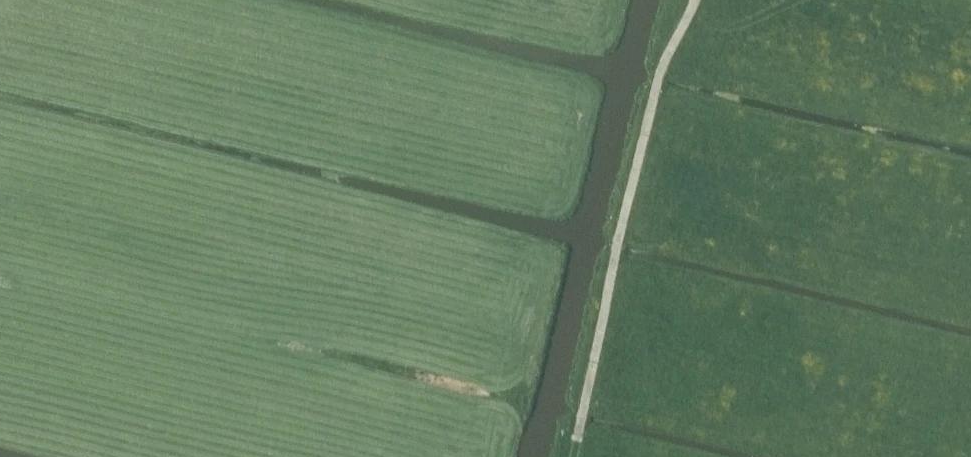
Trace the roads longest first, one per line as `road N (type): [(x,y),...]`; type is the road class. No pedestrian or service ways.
road 1 (track): [(575,456),(662,71),(693,0)]

